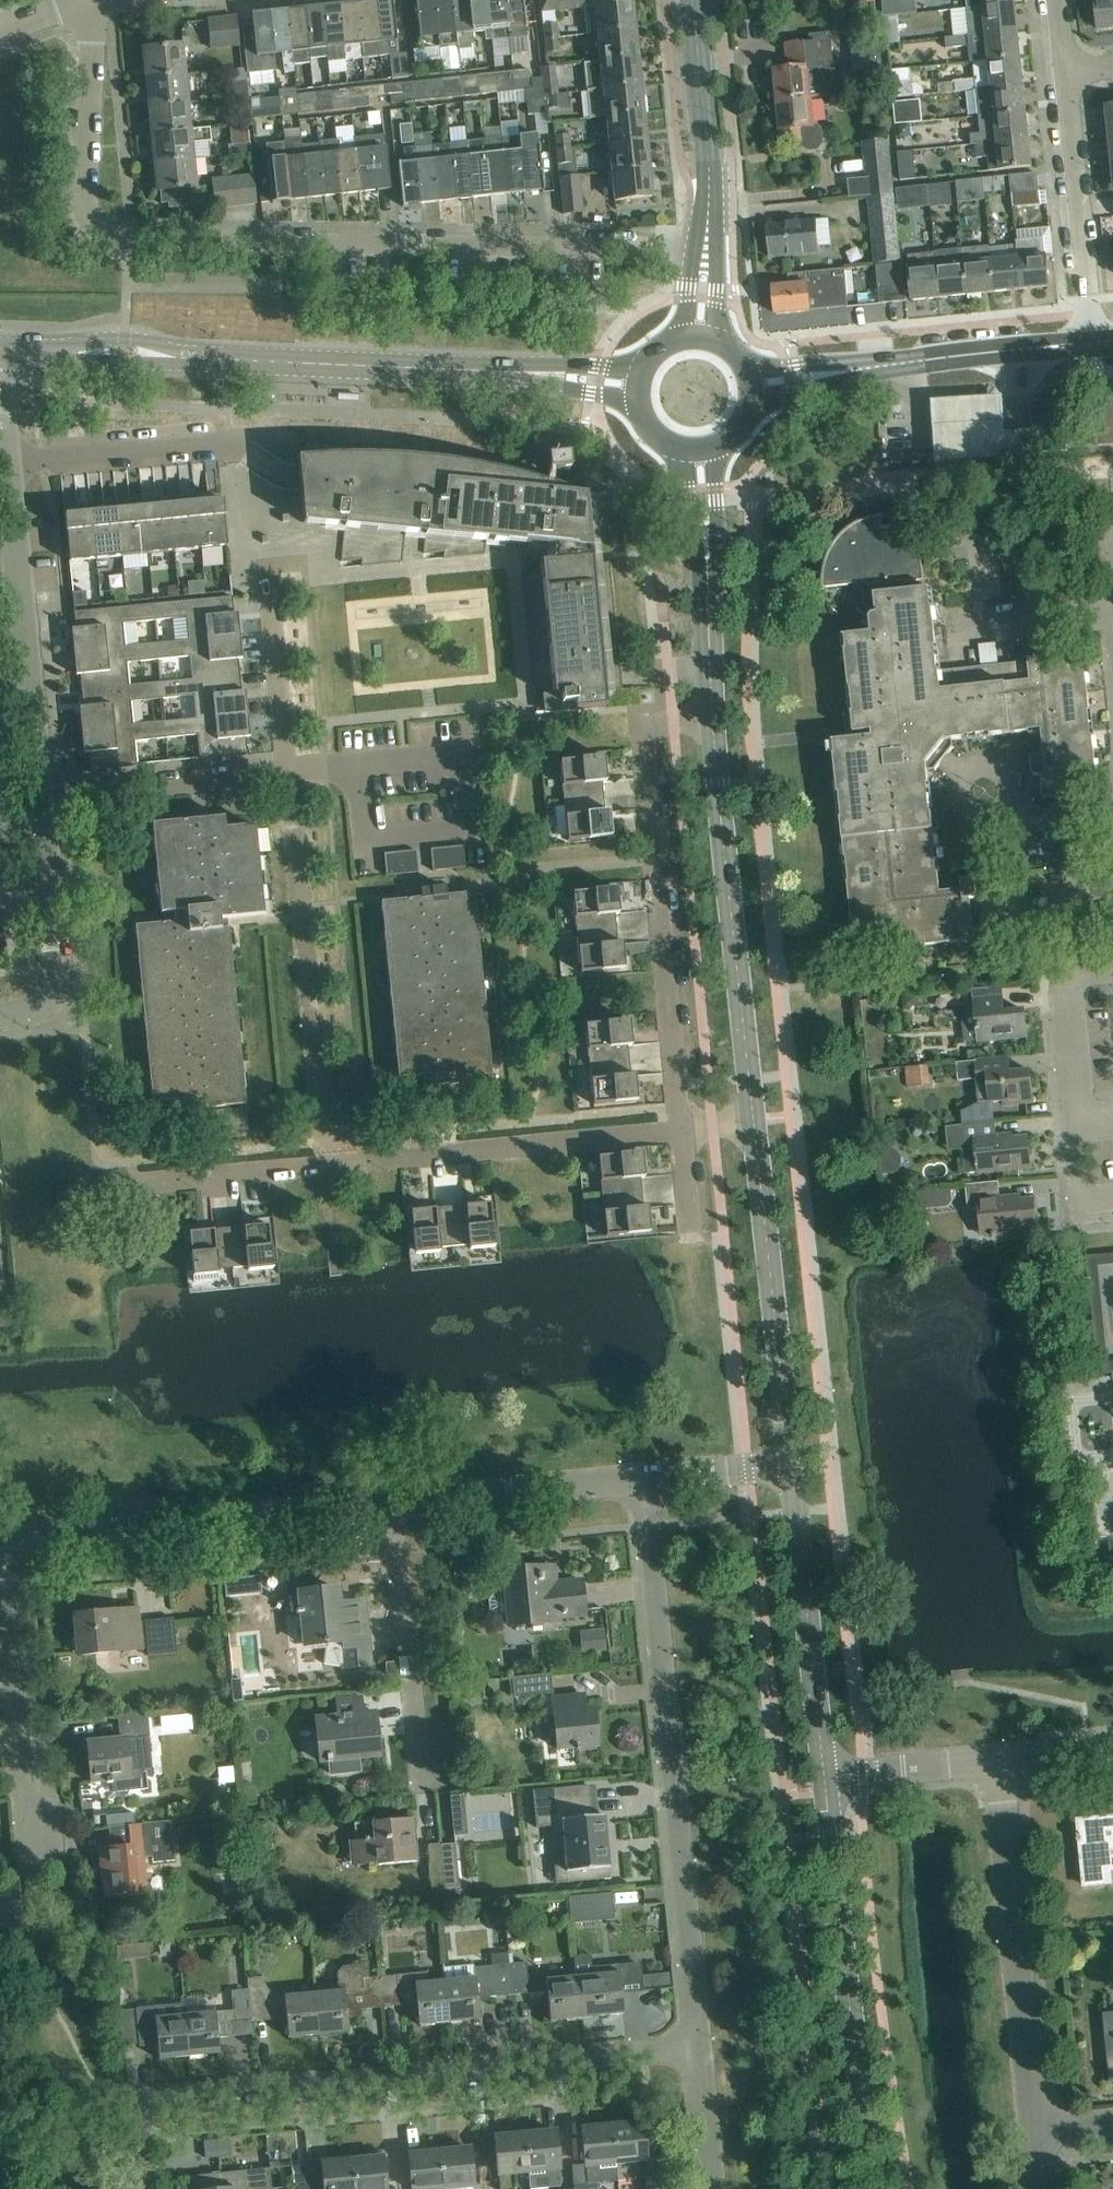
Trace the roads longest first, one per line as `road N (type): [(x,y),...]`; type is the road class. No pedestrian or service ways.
road 1 (residential): [(706,248),(117,236),(87,211),(85,193),(94,2)]
road 2 (residential): [(141,2188),(139,2113),(163,2099),(700,2048)]
road 3 (tertiary): [(0,350),(641,386)]
road 4 (residential): [(700,2048),(643,1478)]
road 5 (residential): [(145,1179),(683,1128)]
road 6 (residential): [(713,721),(659,726),(646,737),(683,1128)]
road 7 (tertiary): [(877,2188),(825,1775)]
road 8 (tertiary): [(754,1121),(713,721)]
road 9 (residential): [(0,1543),(393,1503)]
road 10 (residential): [(1035,2130),(998,1760)]
road 11 (tertiary): [(749,386),(1093,341)]
road 12 (tertiary): [(788,1463),(754,1121)]
road 13 (residential): [(39,795),(7,464)]
road 14 (residential): [(39,795),(357,766)]
road 15 (tertiary): [(825,1775),(788,1463)]
road 16 (residential): [(296,477),(217,443),(7,464)]
road 17 (residential): [(357,766),(461,756),(471,832),(365,843)]
road 18 (tertiary): [(713,721),(700,447)]
road 19 (residential): [(1093,341),(1064,72)]
road 20 (residential): [(41,1831),(22,1784),(0,1568)]
road 21 (residential): [(433,1760),(417,1729),(393,1503)]
road 22 (residential): [(0,1015),(36,1007),(57,977),(39,795)]
road 23 (residential): [(393,1503),(643,1478)]
road 24 (tertiary): [(706,248),(693,0)]
road 25 (residential): [(1076,1122),(1064,978),(1112,973)]
road 26 (residential): [(825,1775),(998,1760)]
road 27 (residential): [(952,622),(1112,610)]
road 28 (residential): [(643,1478),(788,1463)]
road 29 (residential): [(714,2188),(700,2048)]
road 30 (residential): [(1000,811),(1010,796),(1006,778),(991,768),(972,771),(962,797),(973,812),(992,815)]

